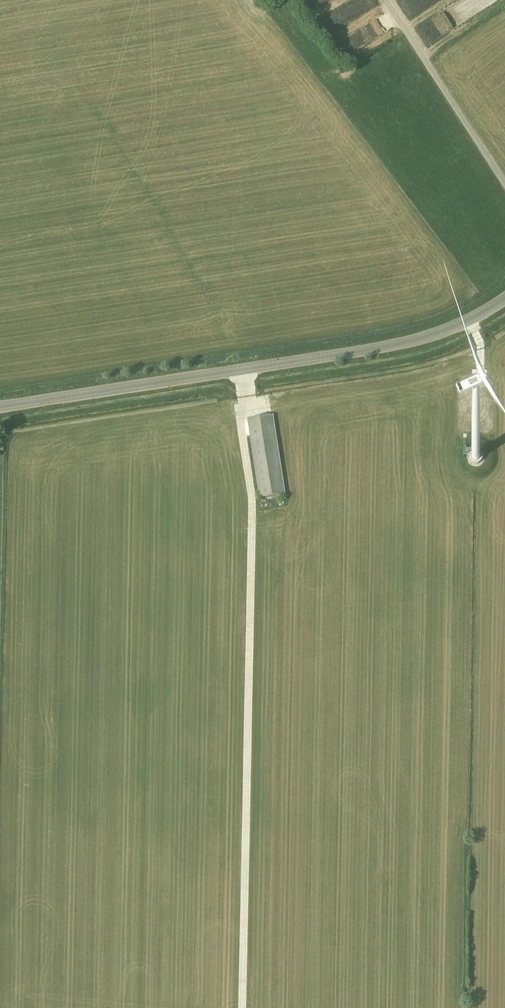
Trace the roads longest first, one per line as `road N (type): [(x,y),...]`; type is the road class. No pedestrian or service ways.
road 1 (tertiary): [(0,408),(409,343),(504,299)]

